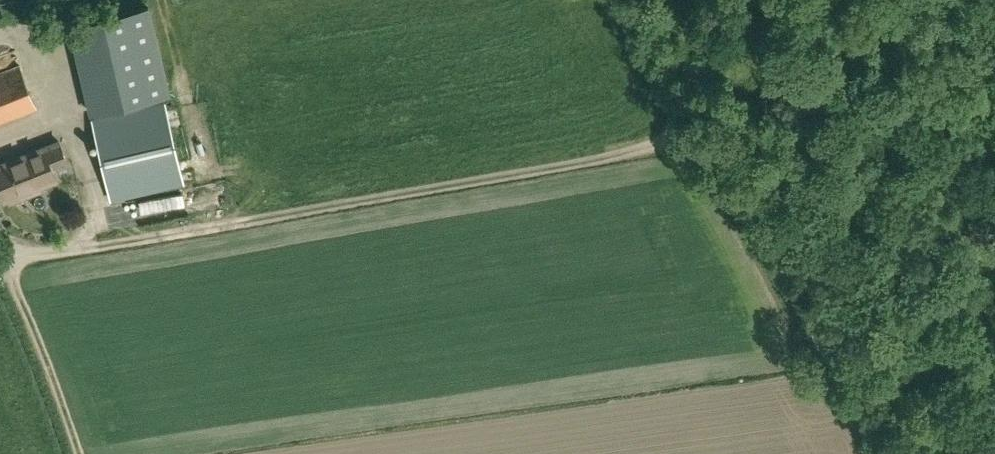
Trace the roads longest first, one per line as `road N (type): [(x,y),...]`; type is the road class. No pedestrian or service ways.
road 1 (track): [(23,249),(33,256),(109,246),(715,139)]
road 2 (track): [(641,0),(887,453)]
road 3 (track): [(33,256),(13,268),(77,453)]

